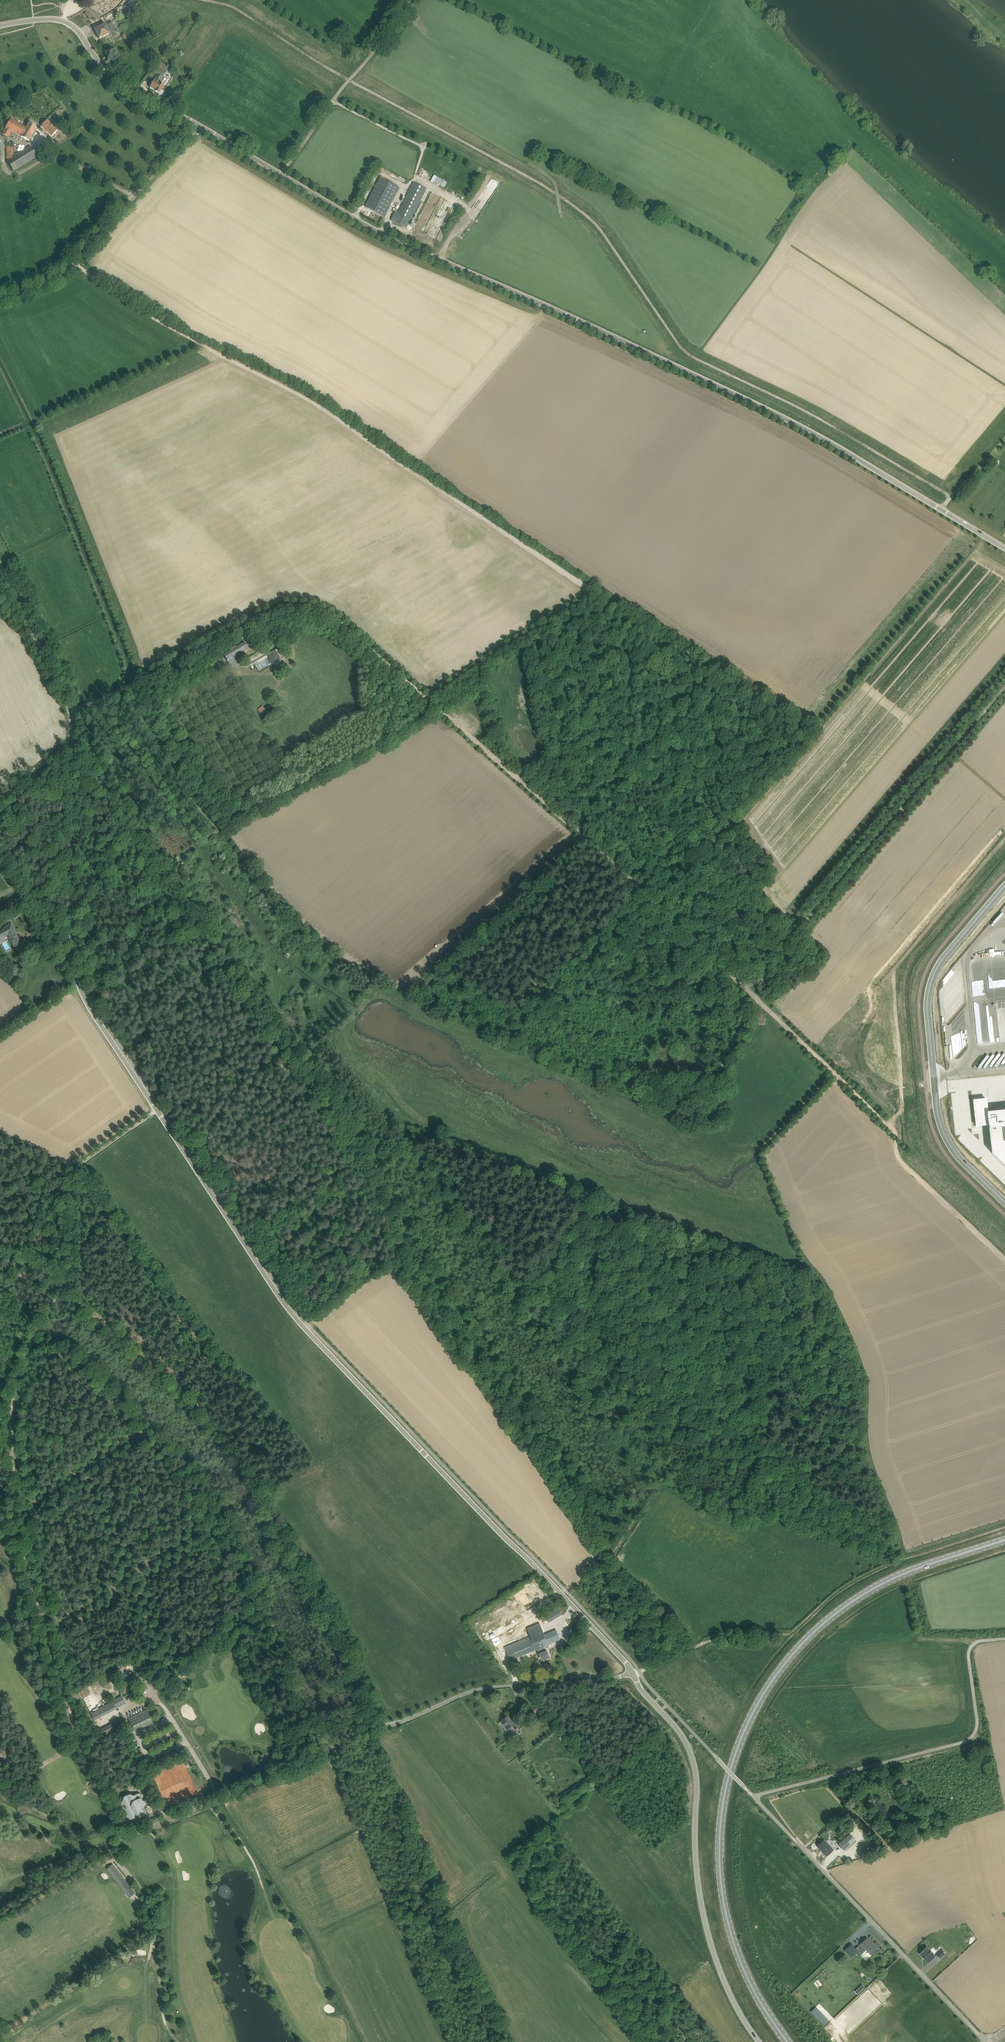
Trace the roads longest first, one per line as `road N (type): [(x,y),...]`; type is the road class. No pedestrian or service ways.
road 1 (unclassified): [(871,1109),(692,931),(337,616),(281,606),(71,711)]
road 2 (unclassified): [(633,1673),(279,1297),(66,961)]
road 3 (tertiary): [(1004,548),(808,430),(386,236),(199,125)]
road 4 (track): [(951,497),(812,414),(691,355),(601,230),(557,194),(233,7),(206,0)]
road 5 (track): [(75,263),(186,337),(299,391),(588,586),(590,594),(430,698)]
road 6 (primary): [(787,2041),(743,1966),(722,1887),(723,1803),(746,1726),(795,1651),(860,1596),(1004,1540)]
road 7 (unclassified): [(221,1798),(354,1734),(468,1692),(633,1673)]
road 8 (unclassified): [(633,1673),(690,1752),(703,1913),(727,1989),(759,2041)]
road 9 (track): [(122,1838),(68,1707),(28,1575),(16,1534),(13,1468)]
road 10 (tertiary): [(1004,886),(945,955),(927,998),(943,1133),(1004,1202)]
road 11 (residential): [(988,2041),(797,1842)]
road 12 (unclassified): [(66,961),(71,711)]
road 13 (tertiary): [(199,125),(127,85),(67,22),(0,25)]
road 14 (track): [(410,0),(281,175)]
road 15 (track): [(13,1468),(13,1398),(68,1268)]
road 16 (unclassified): [(0,300),(66,271),(136,196)]
road 17 (unclassified): [(0,137),(11,173),(58,157),(136,196)]
road 18 (unclassified): [(71,711),(0,564)]
road 19 (track): [(788,1634),(717,1637),(639,1672)]

